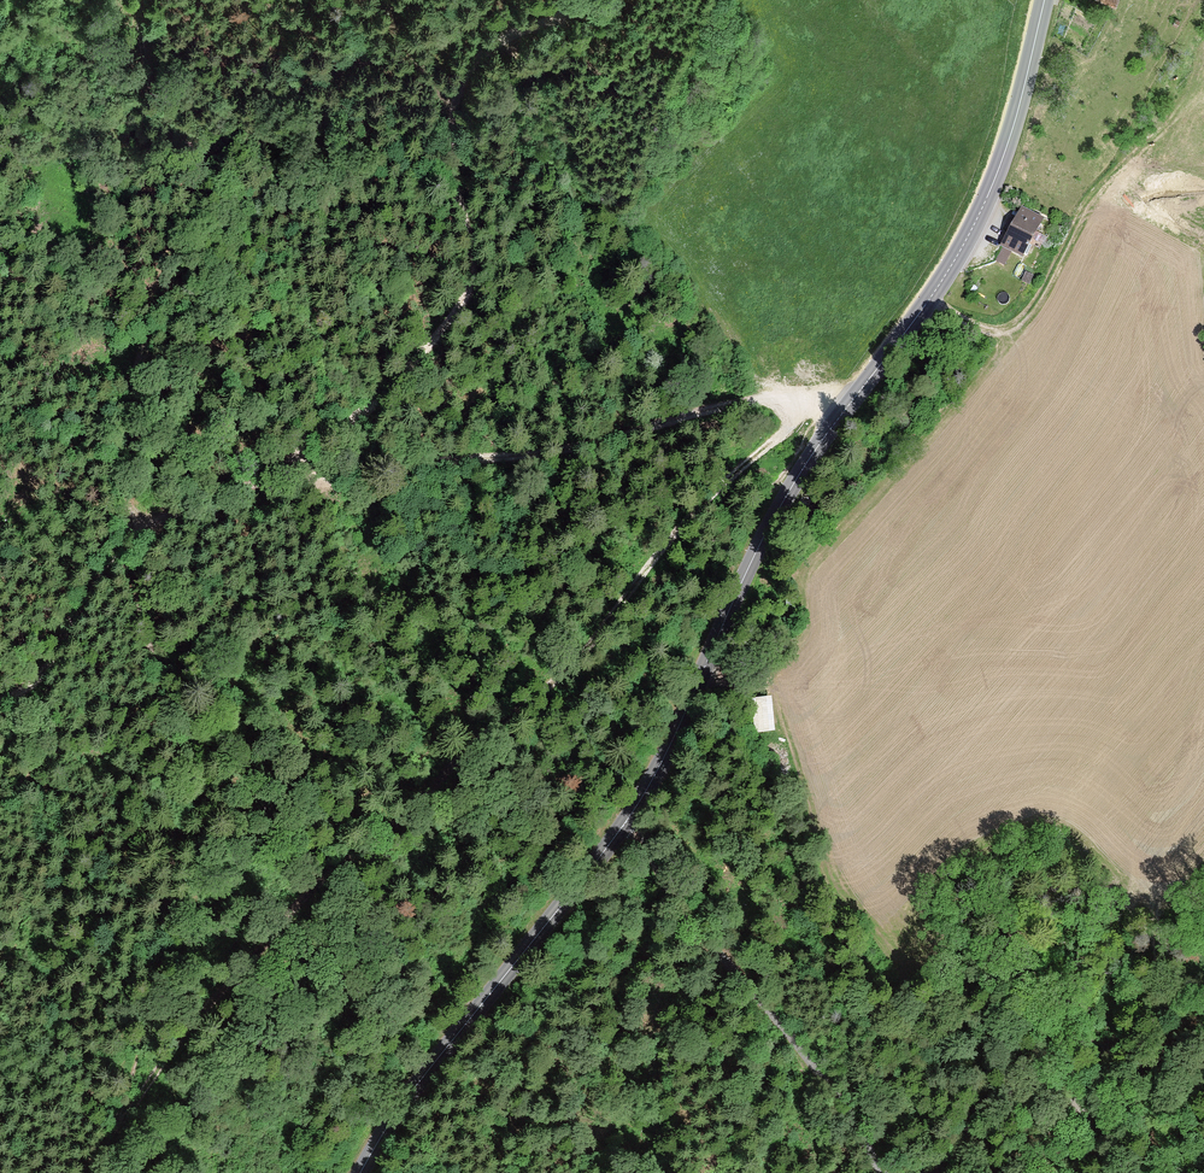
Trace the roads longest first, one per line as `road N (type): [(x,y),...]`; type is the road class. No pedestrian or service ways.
road 1 (track): [(85,1172),(257,947),(591,636),(677,545),(720,481),(811,406)]
road 2 (track): [(811,406),(770,397),(605,441),(249,485),(183,513),(138,545),(106,573),(50,669),(0,700)]
road 3 (tertiary): [(650,784),(778,510),(975,222),(1017,114),(1044,0)]
road 4 (track): [(259,483),(353,421),(455,316),(468,257),(456,181),(464,107),(489,59),(575,0)]
road 5 (tertiary): [(361,1172),(390,1122),(650,784)]
road 6 (unclassified): [(885,1172),(827,1081),(693,926),(663,879),(643,824),(650,784)]
road 7 (track): [(928,301),(988,331),(1012,325),(1036,300),(1089,199),(1203,85)]
road 8 (unclassified): [(1077,1172),(1088,1125),(1062,1089),(1038,1084),(991,1102),(931,1172)]
road 9 (track): [(1132,1172),(1161,1109),(1175,1038),(1155,926)]

